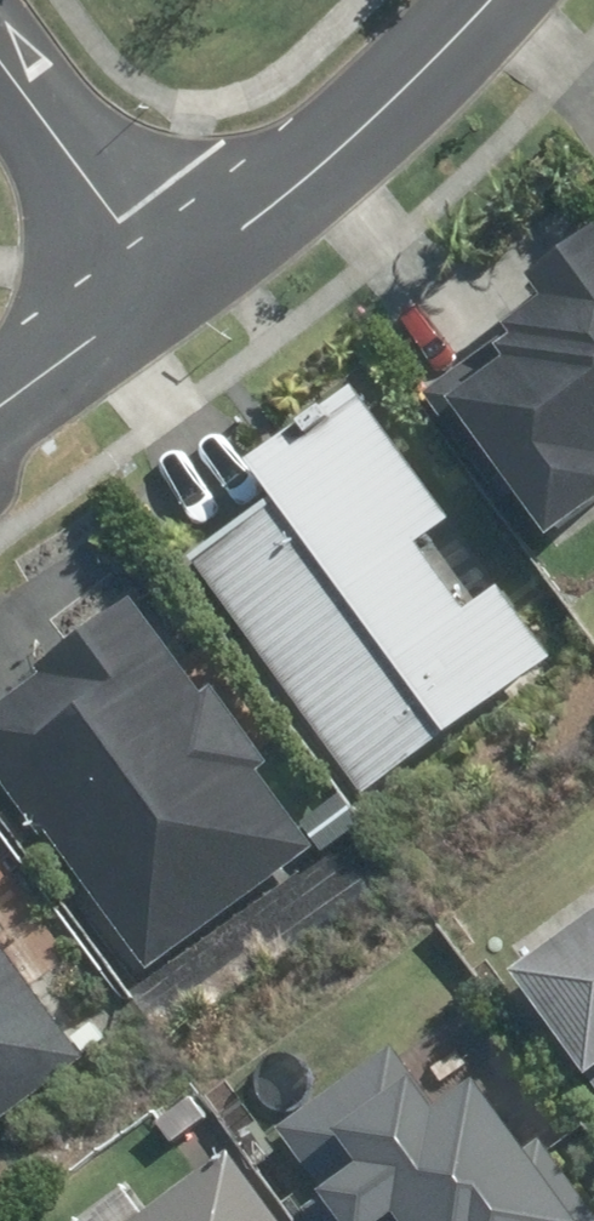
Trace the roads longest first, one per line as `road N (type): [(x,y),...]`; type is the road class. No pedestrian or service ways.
road 1 (tertiary): [(496,0),(177,285)]
road 2 (residential): [(0,49),(177,285)]
road 3 (tertiary): [(177,285),(0,410)]

